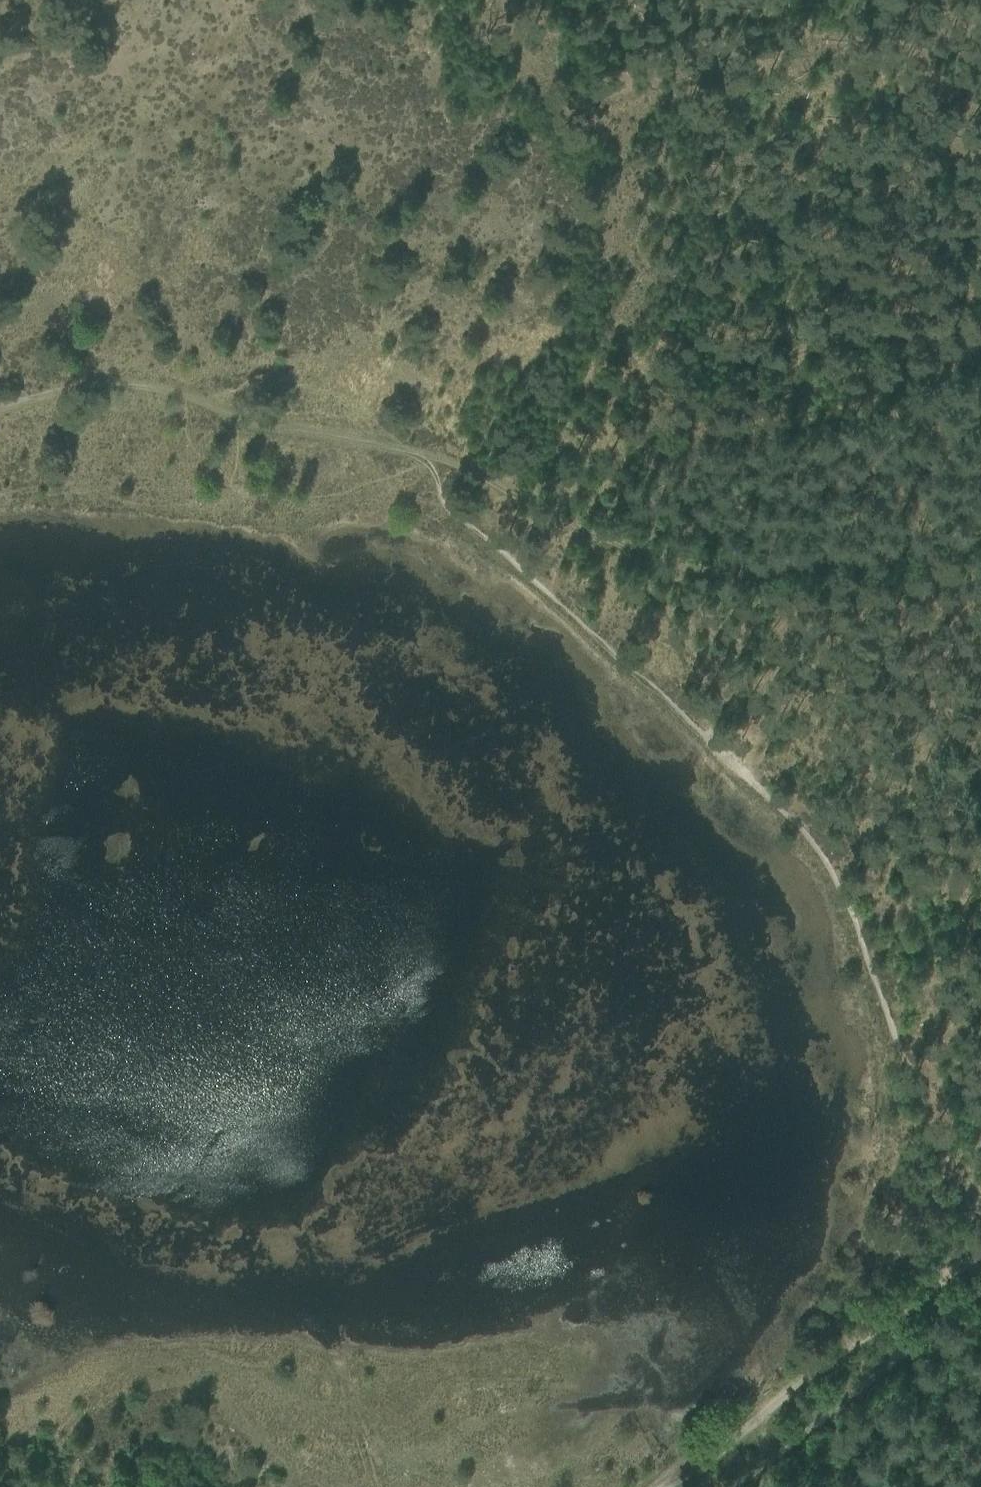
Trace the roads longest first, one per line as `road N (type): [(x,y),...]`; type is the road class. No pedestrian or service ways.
road 1 (track): [(0,381),(122,380),(418,450),(673,477),(834,504),(916,481),(980,477)]
road 2 (track): [(980,1257),(667,1486)]

